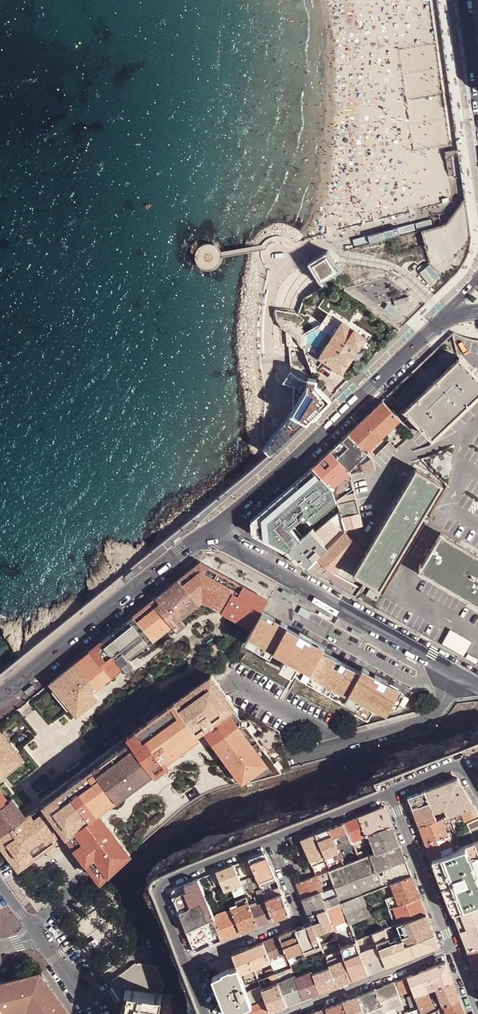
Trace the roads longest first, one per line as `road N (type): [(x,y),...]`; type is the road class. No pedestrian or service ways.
road 1 (residential): [(32,930),(181,795),(421,724),(459,672)]
road 2 (secondary): [(445,315),(208,531)]
road 3 (secondary): [(208,531),(459,672)]
road 4 (secondary): [(0,696),(208,531)]
road 5 (residential): [(190,962),(303,919),(270,840)]
road 6 (residential): [(190,962),(160,884),(270,840)]
road 7 (residential): [(452,949),(283,1013)]
road 8 (residential): [(391,794),(452,949)]
road 9 (residential): [(270,840),(391,794)]

